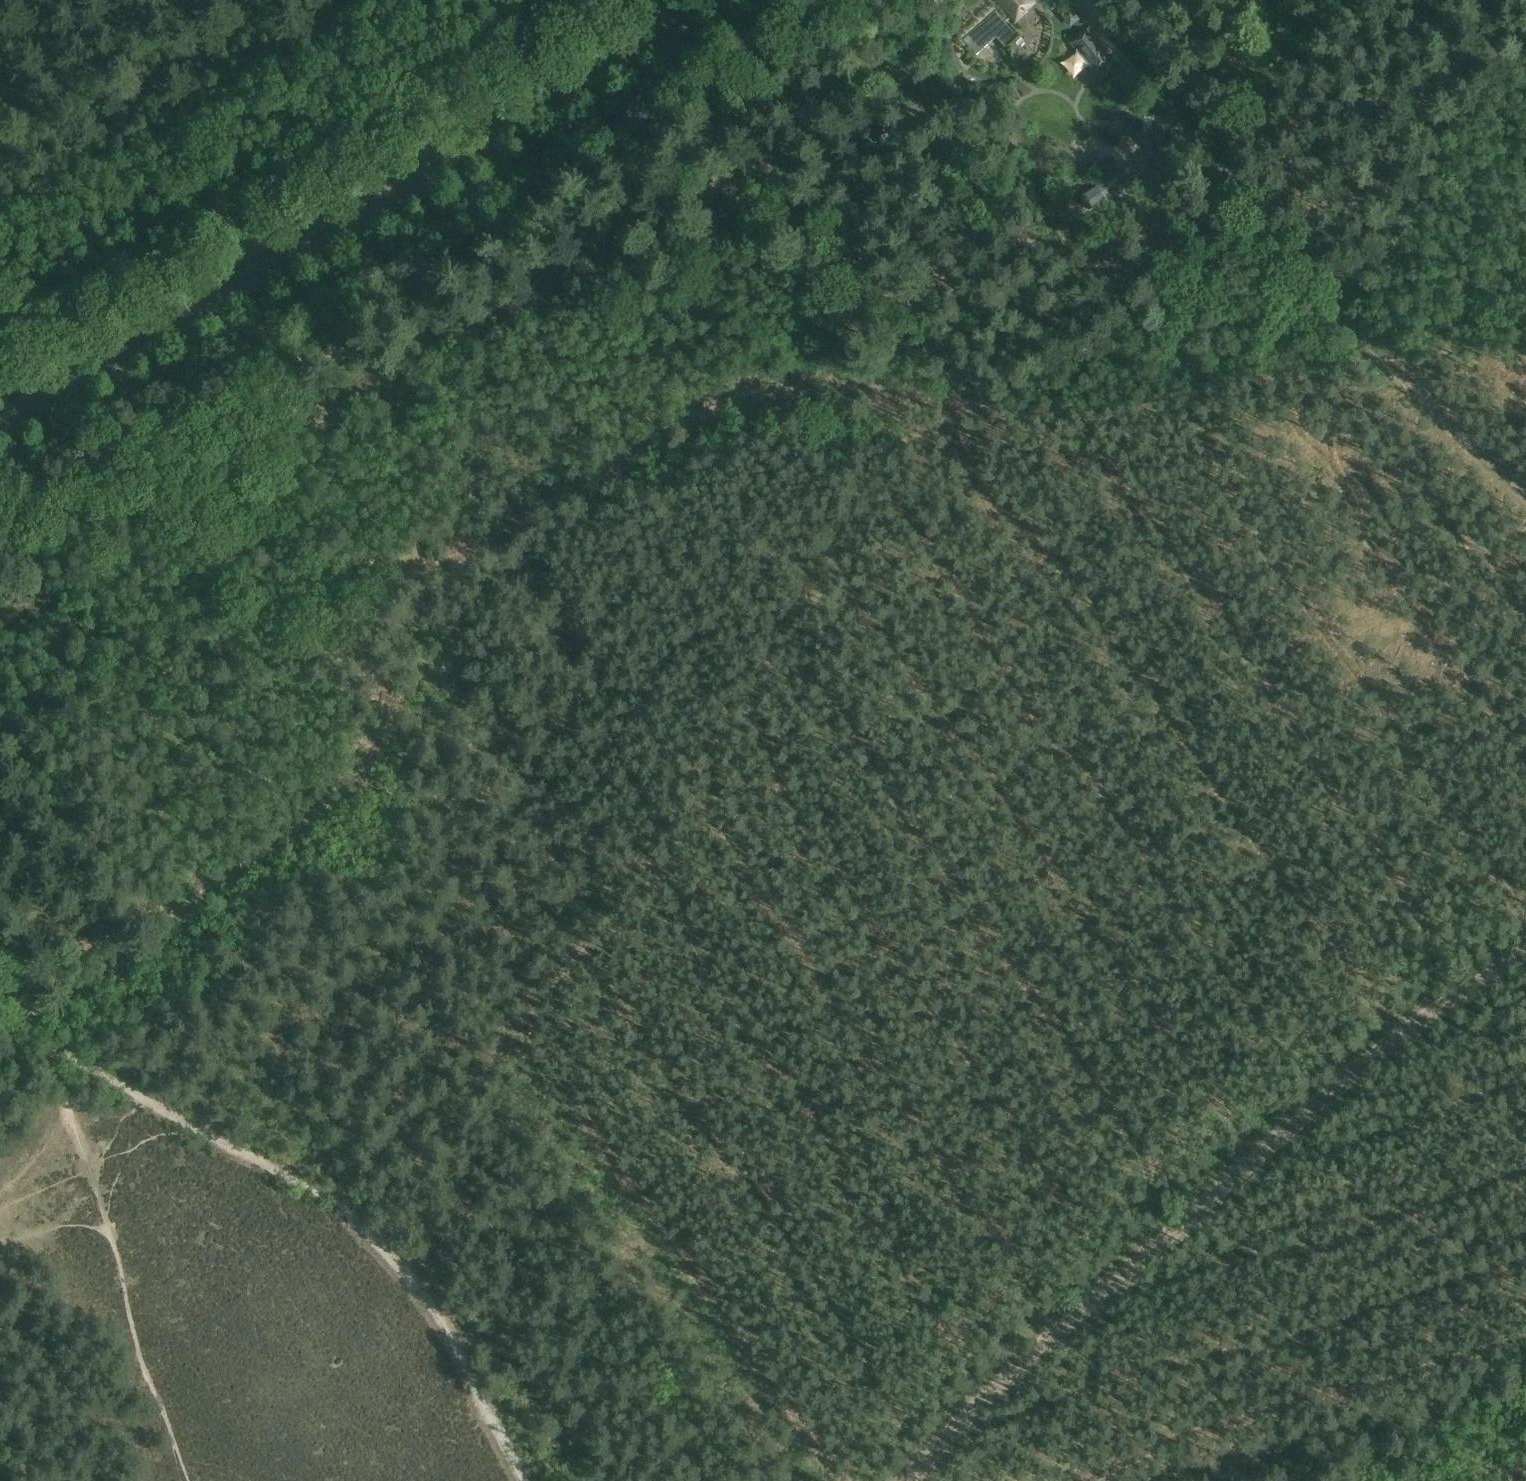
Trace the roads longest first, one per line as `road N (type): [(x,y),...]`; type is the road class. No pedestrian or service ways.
road 1 (tertiary): [(0,422),(446,163),(703,0)]
road 2 (track): [(913,1480),(1060,1328),(1389,1045),(1525,953)]
road 3 (track): [(25,1021),(358,1215),(442,1310),(527,1480)]
road 4 (track): [(1085,0),(1385,363),(1525,496)]

